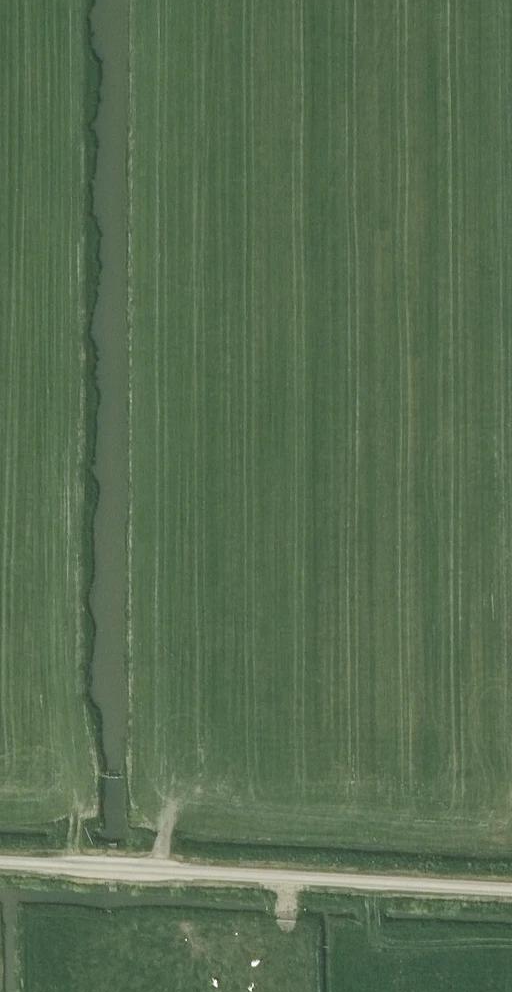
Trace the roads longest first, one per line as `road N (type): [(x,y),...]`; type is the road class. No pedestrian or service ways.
road 1 (unclassified): [(511,890),(0,863)]

